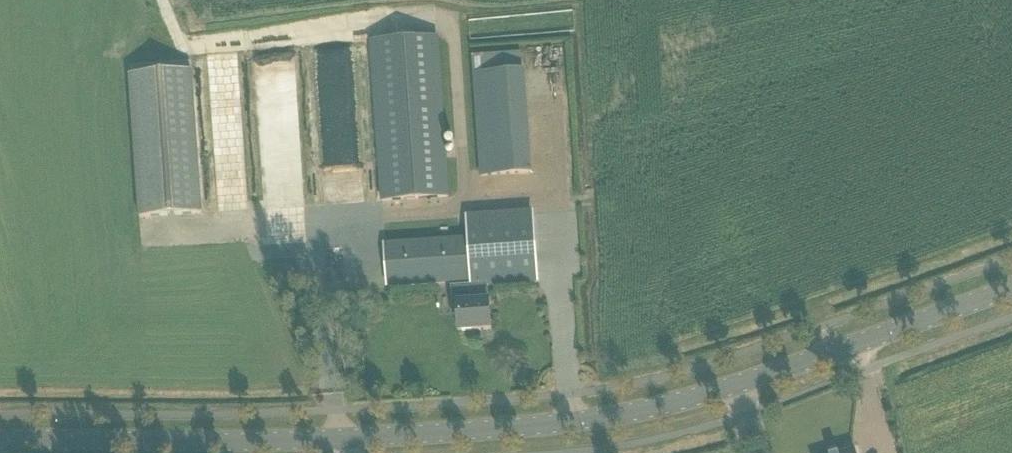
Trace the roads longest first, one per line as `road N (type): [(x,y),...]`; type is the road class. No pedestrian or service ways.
road 1 (tertiary): [(0,444),(342,442),(576,424),(737,388),(1011,291)]

